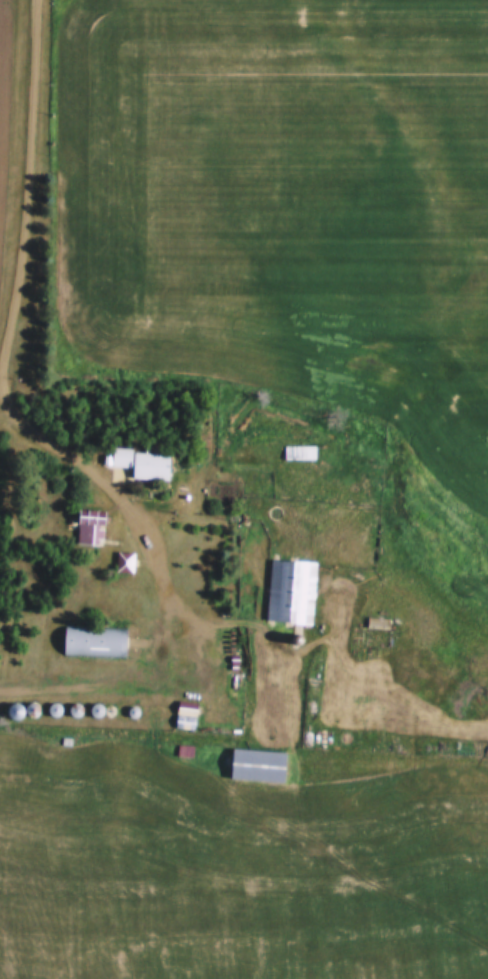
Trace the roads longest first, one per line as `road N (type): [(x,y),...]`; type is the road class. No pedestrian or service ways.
road 1 (track): [(0,793),(41,813),(131,832),(269,847),(487,935)]
road 2 (track): [(169,608),(145,670),(76,691),(0,691)]

